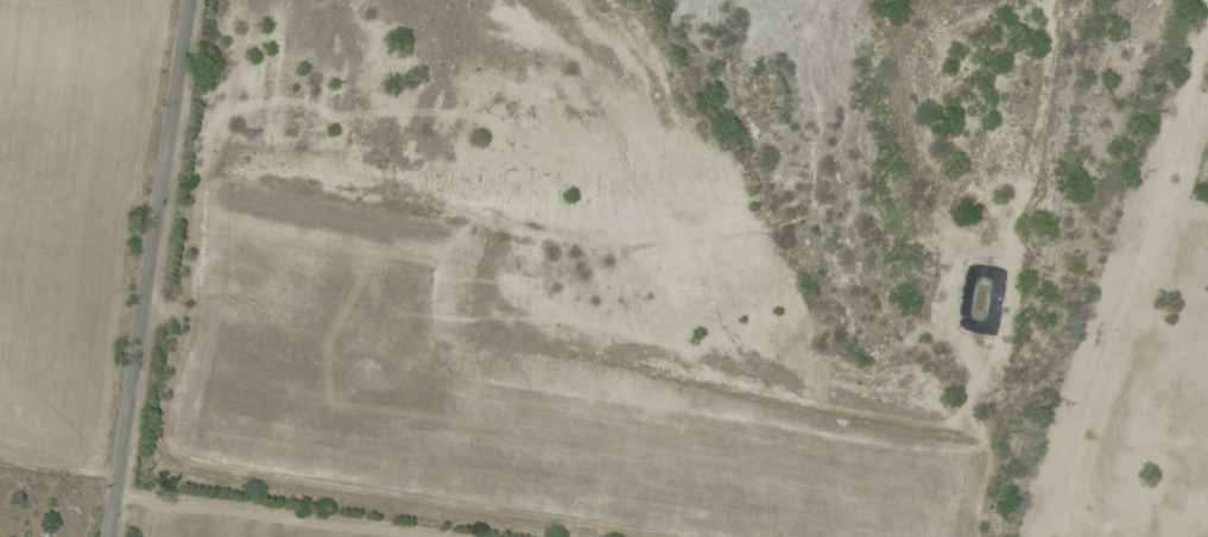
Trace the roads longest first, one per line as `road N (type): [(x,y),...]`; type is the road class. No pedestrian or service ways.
road 1 (tertiary): [(108,536),(189,0)]
road 2 (track): [(1207,29),(1108,321),(1054,536)]

